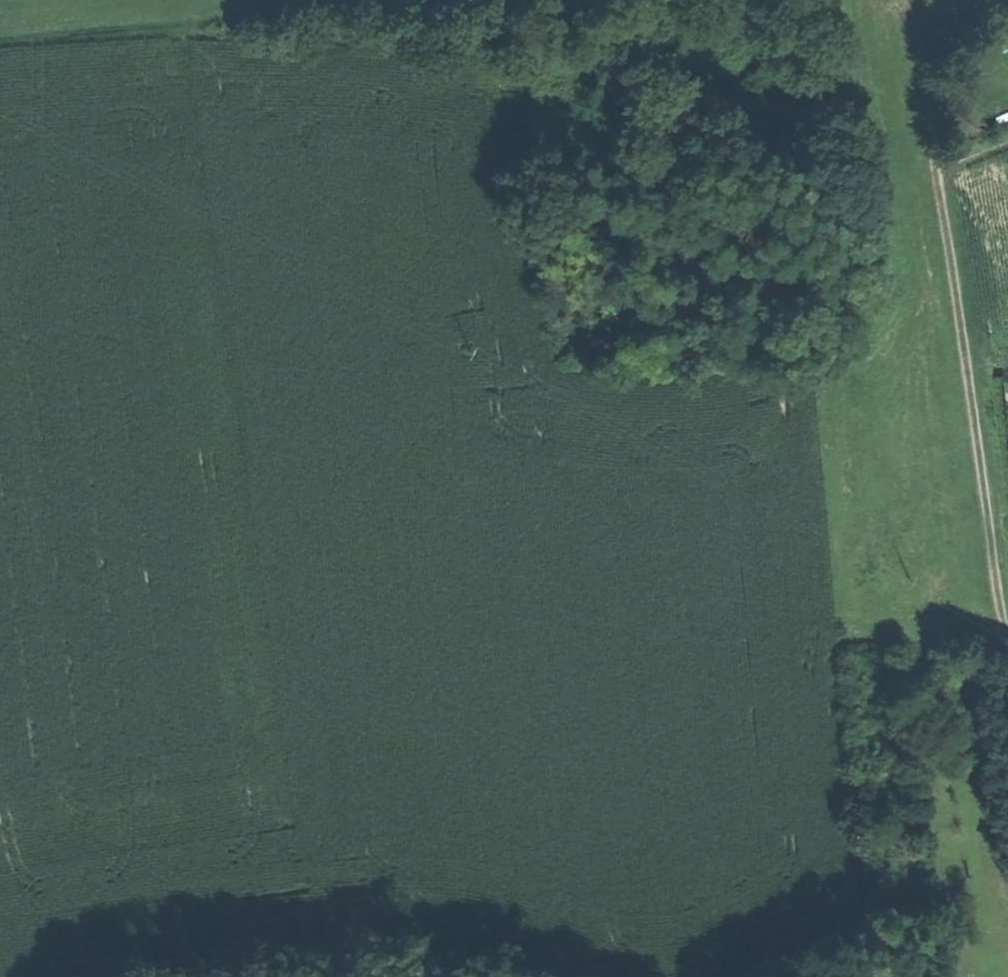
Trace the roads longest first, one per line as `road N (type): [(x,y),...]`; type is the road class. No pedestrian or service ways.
road 1 (track): [(900,0),(939,202),(1007,662)]

